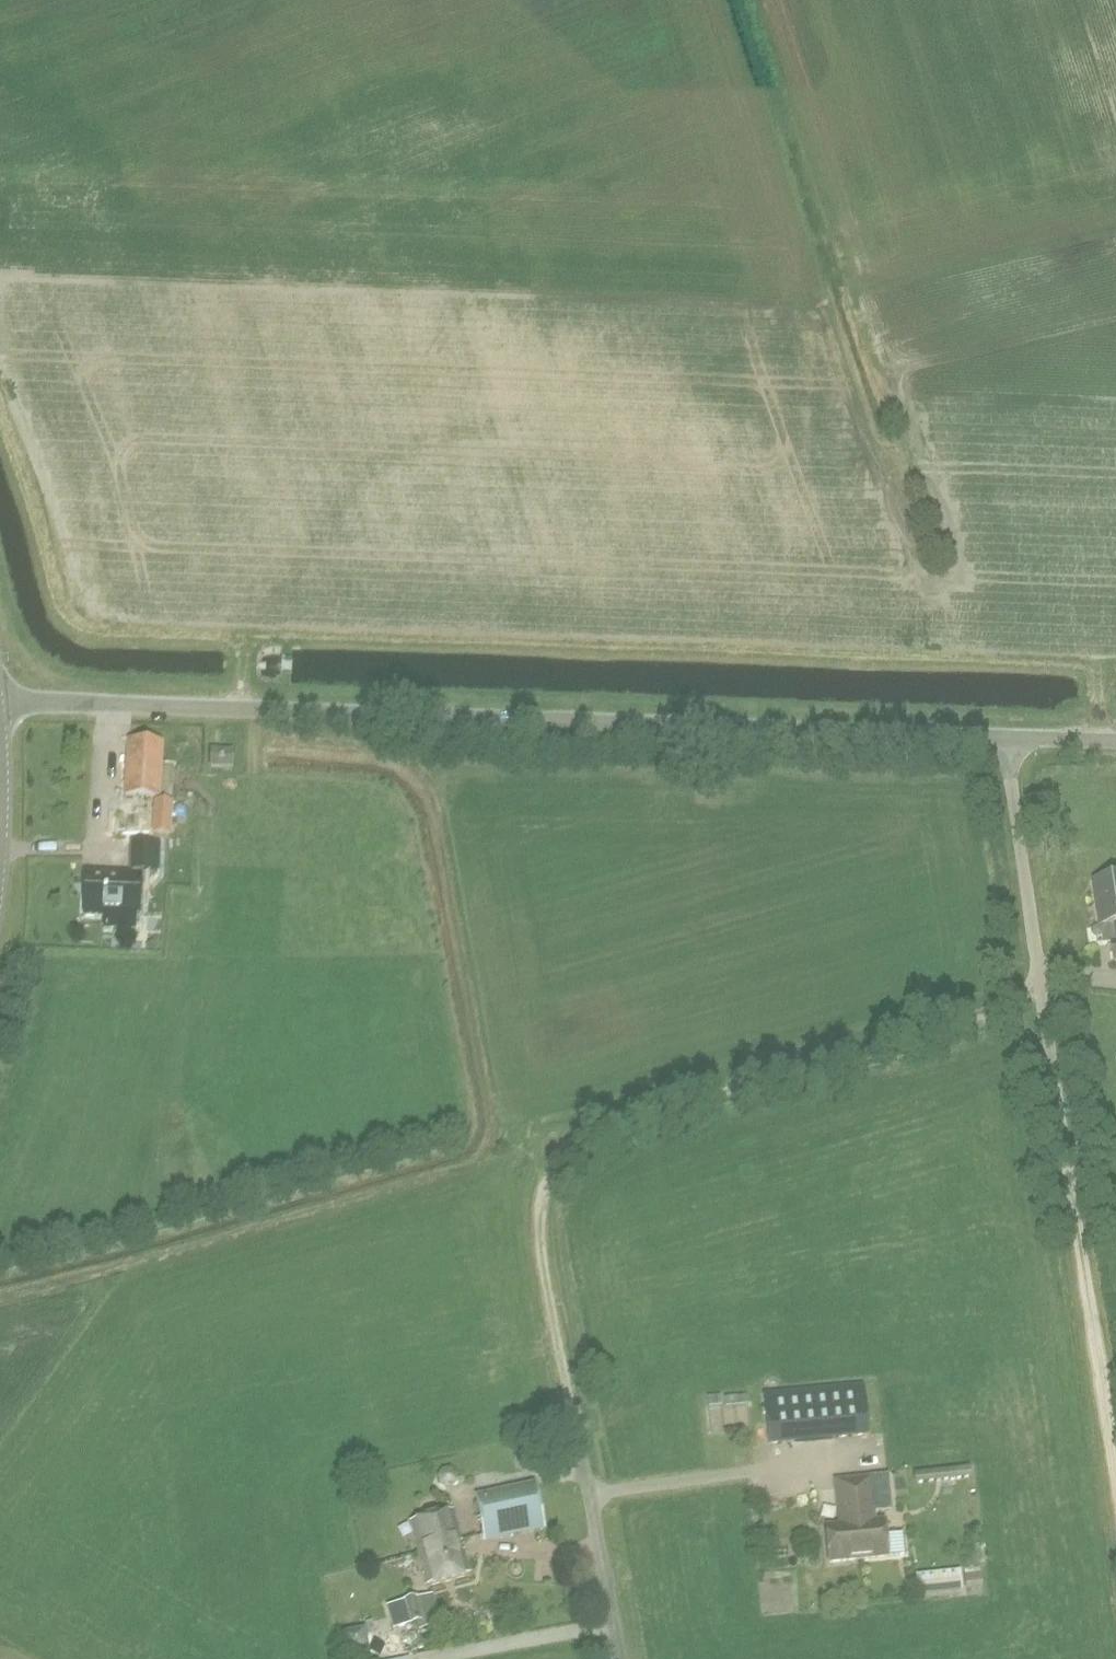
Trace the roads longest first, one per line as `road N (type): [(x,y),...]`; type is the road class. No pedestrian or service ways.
road 1 (unclassified): [(1011,738),(0,702)]
road 2 (track): [(1042,1001),(599,1130),(561,1158),(543,1189)]
road 3 (track): [(1042,1001),(1115,1463)]
road 4 (unclassified): [(1011,738),(1042,1001)]
road 5 (unclassified): [(622,1658),(571,1404)]
road 6 (track): [(543,1189),(542,1256),(571,1404)]

